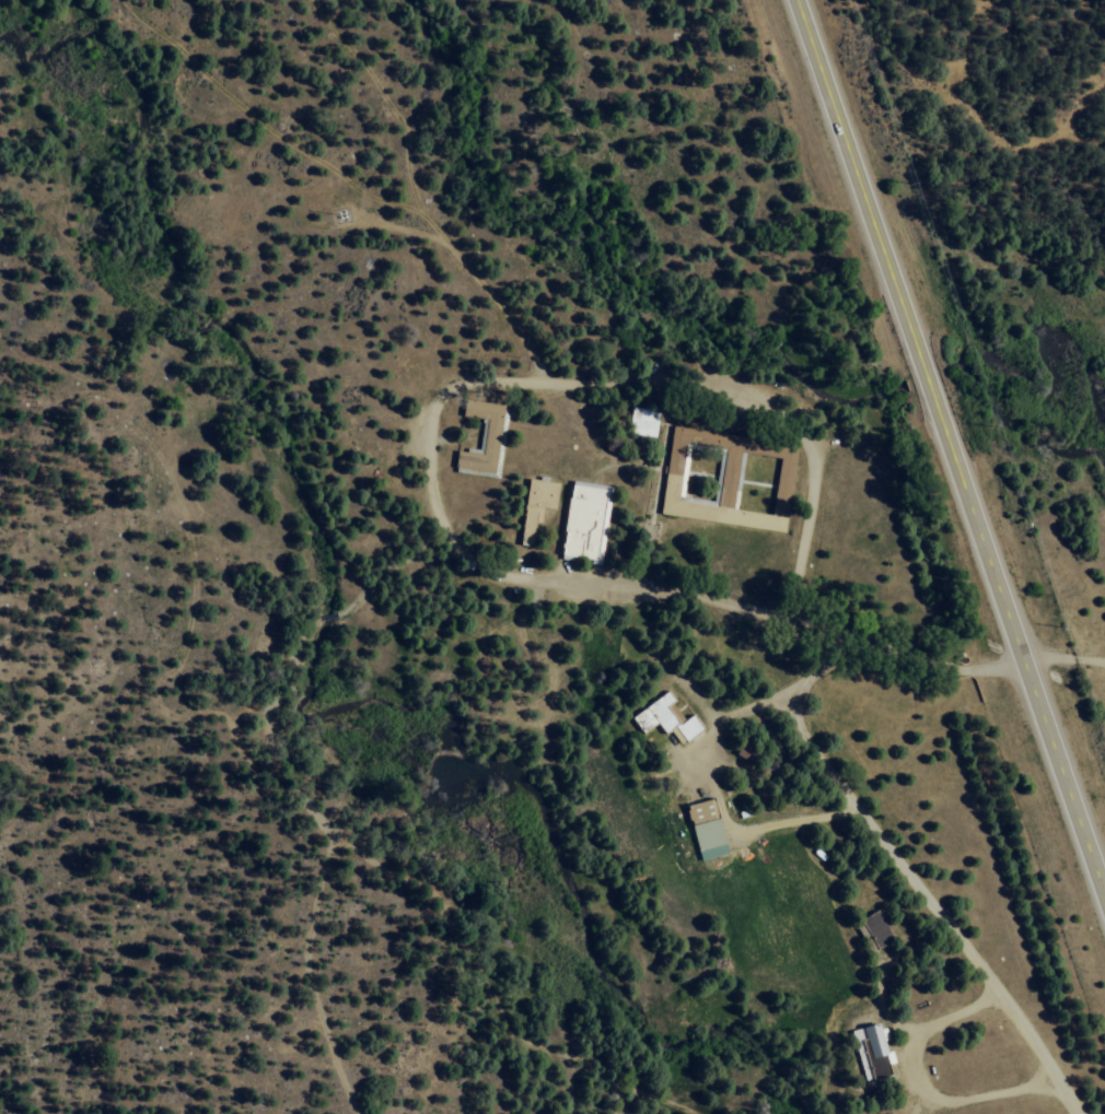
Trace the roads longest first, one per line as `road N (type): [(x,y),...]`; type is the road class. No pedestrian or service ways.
road 1 (primary): [(1104,892),(795,0)]
road 2 (residential): [(1054,1088),(1048,1067),(784,701),(812,641)]
road 3 (track): [(359,1113),(309,973),(335,837),(266,736),(302,629)]
road 4 (track): [(698,1113),(509,1028),(444,911),(335,837)]
road 5 (residential): [(439,538),(420,435),(450,383),(549,386)]
road 6 (residential): [(310,0),(400,124),(408,230)]
road 7 (residential): [(946,97),(1020,157),(1069,122),(1104,60)]

